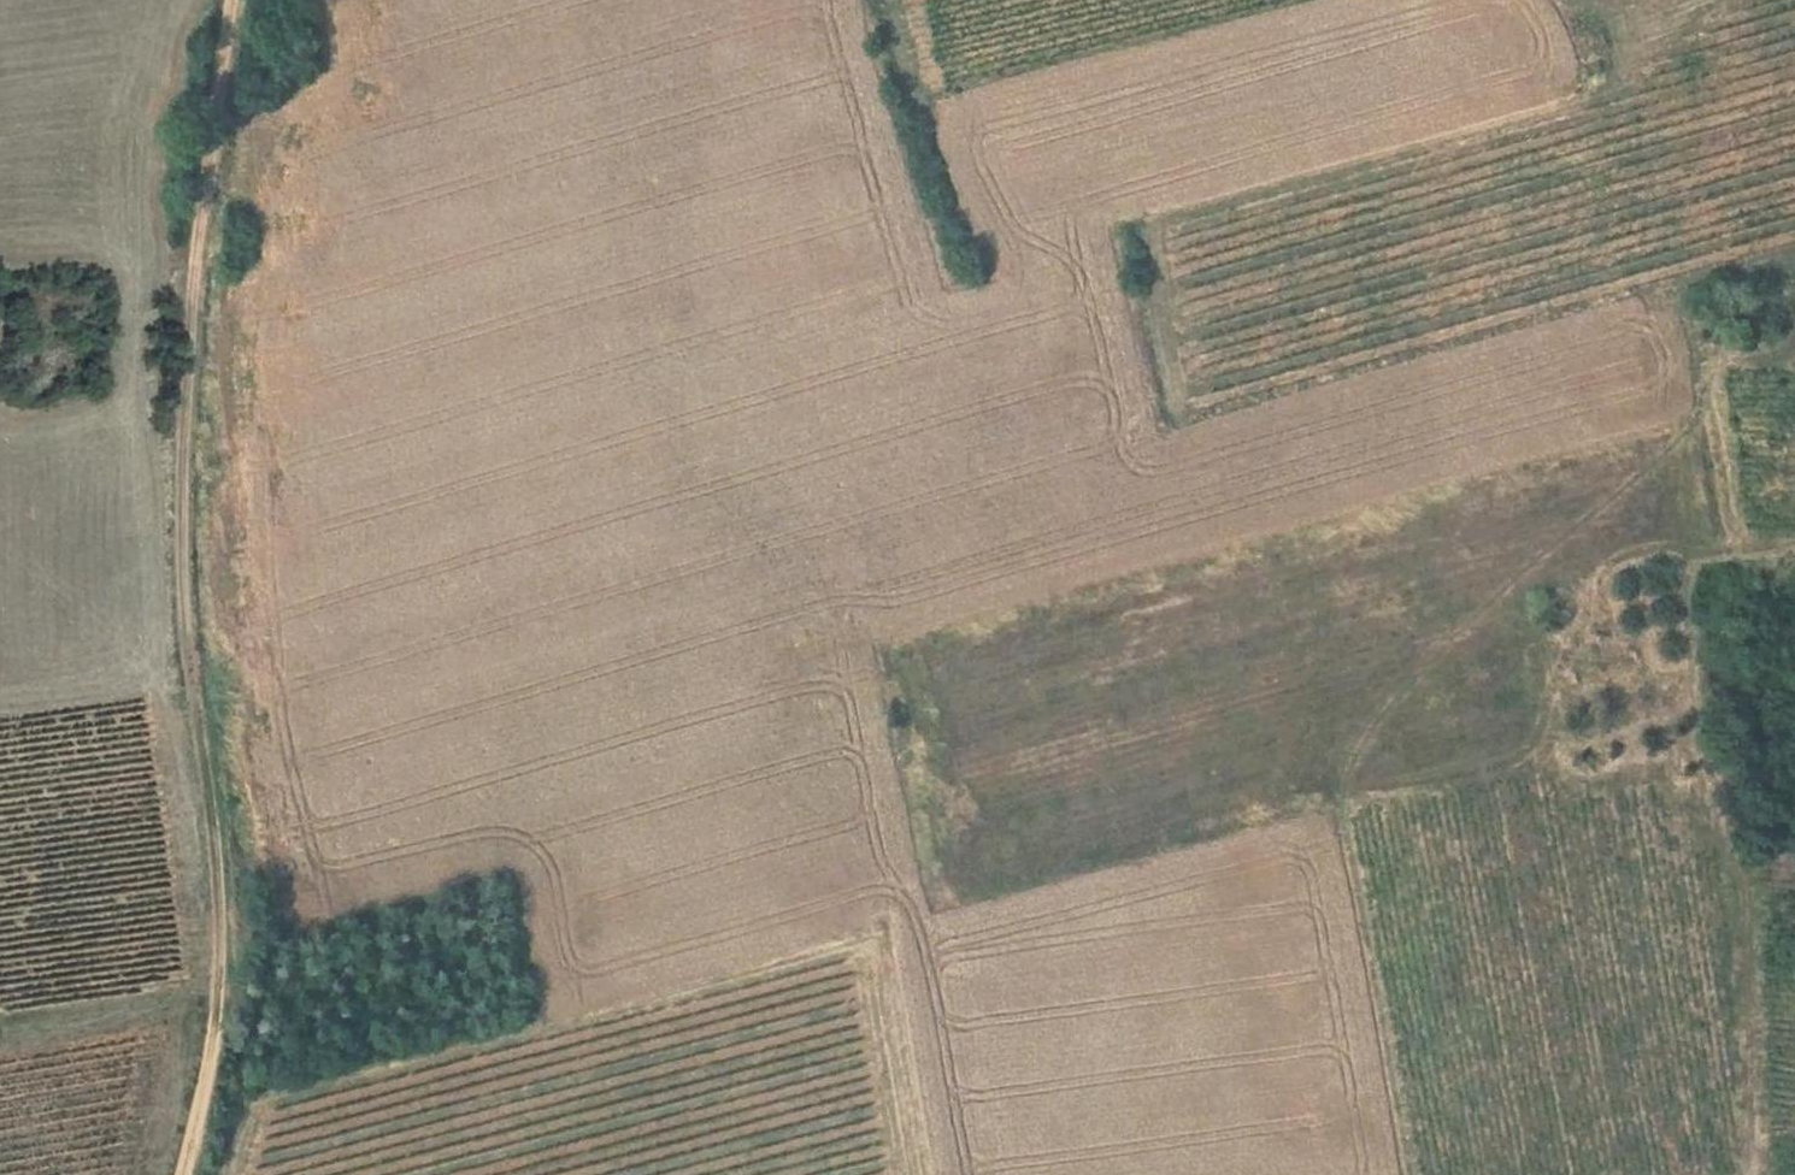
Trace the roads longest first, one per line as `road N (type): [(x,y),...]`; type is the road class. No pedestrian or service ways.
road 1 (track): [(183,1174),(219,1010),(222,919),(187,625),(182,513),(198,268),(234,0)]
road 2 (track): [(1550,730),(1547,689),(1523,615),(1532,578),(1650,547),(1794,546)]
road 3 (track): [(1672,785),(1729,848),(1750,905),(1758,1174)]

